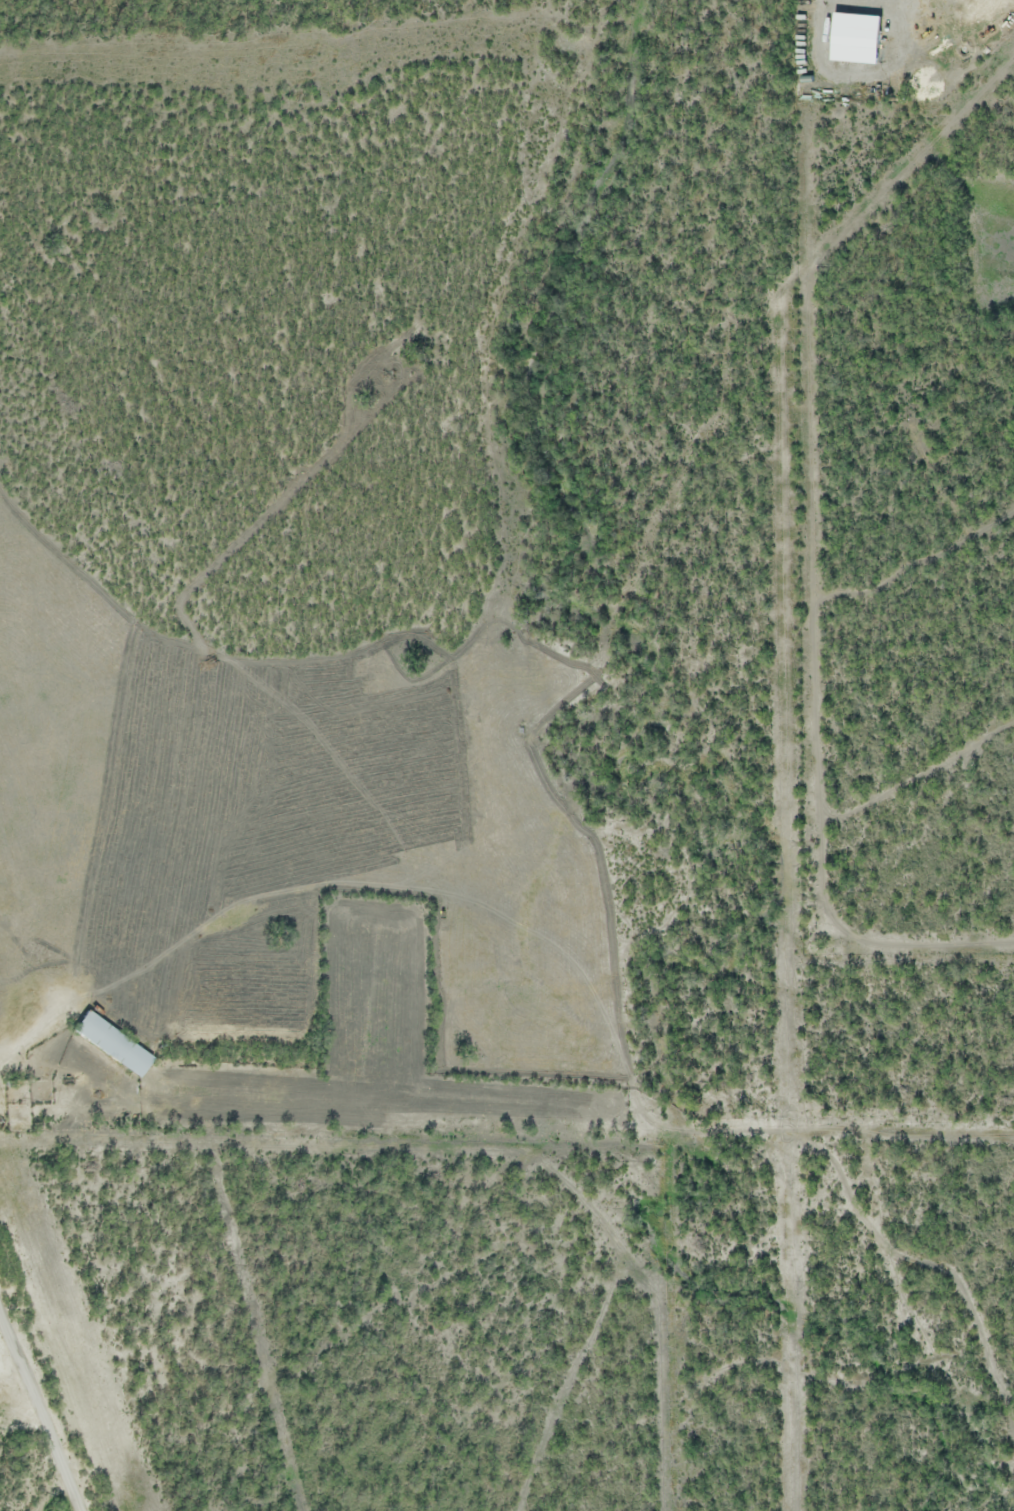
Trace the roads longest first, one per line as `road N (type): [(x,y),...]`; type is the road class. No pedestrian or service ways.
road 1 (residential): [(82,1510),(0,1314)]

